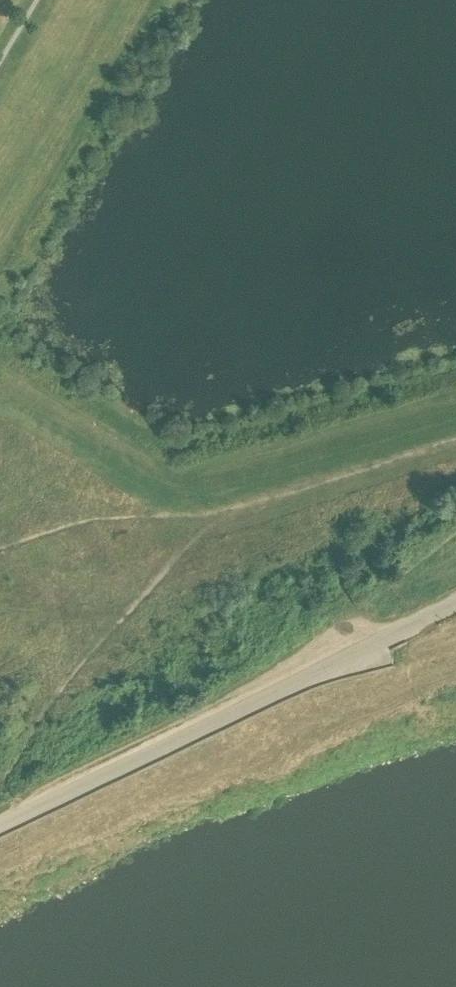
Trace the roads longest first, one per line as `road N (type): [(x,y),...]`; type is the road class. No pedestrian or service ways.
road 1 (unclassified): [(0,823),(177,778),(345,714),(455,652)]

